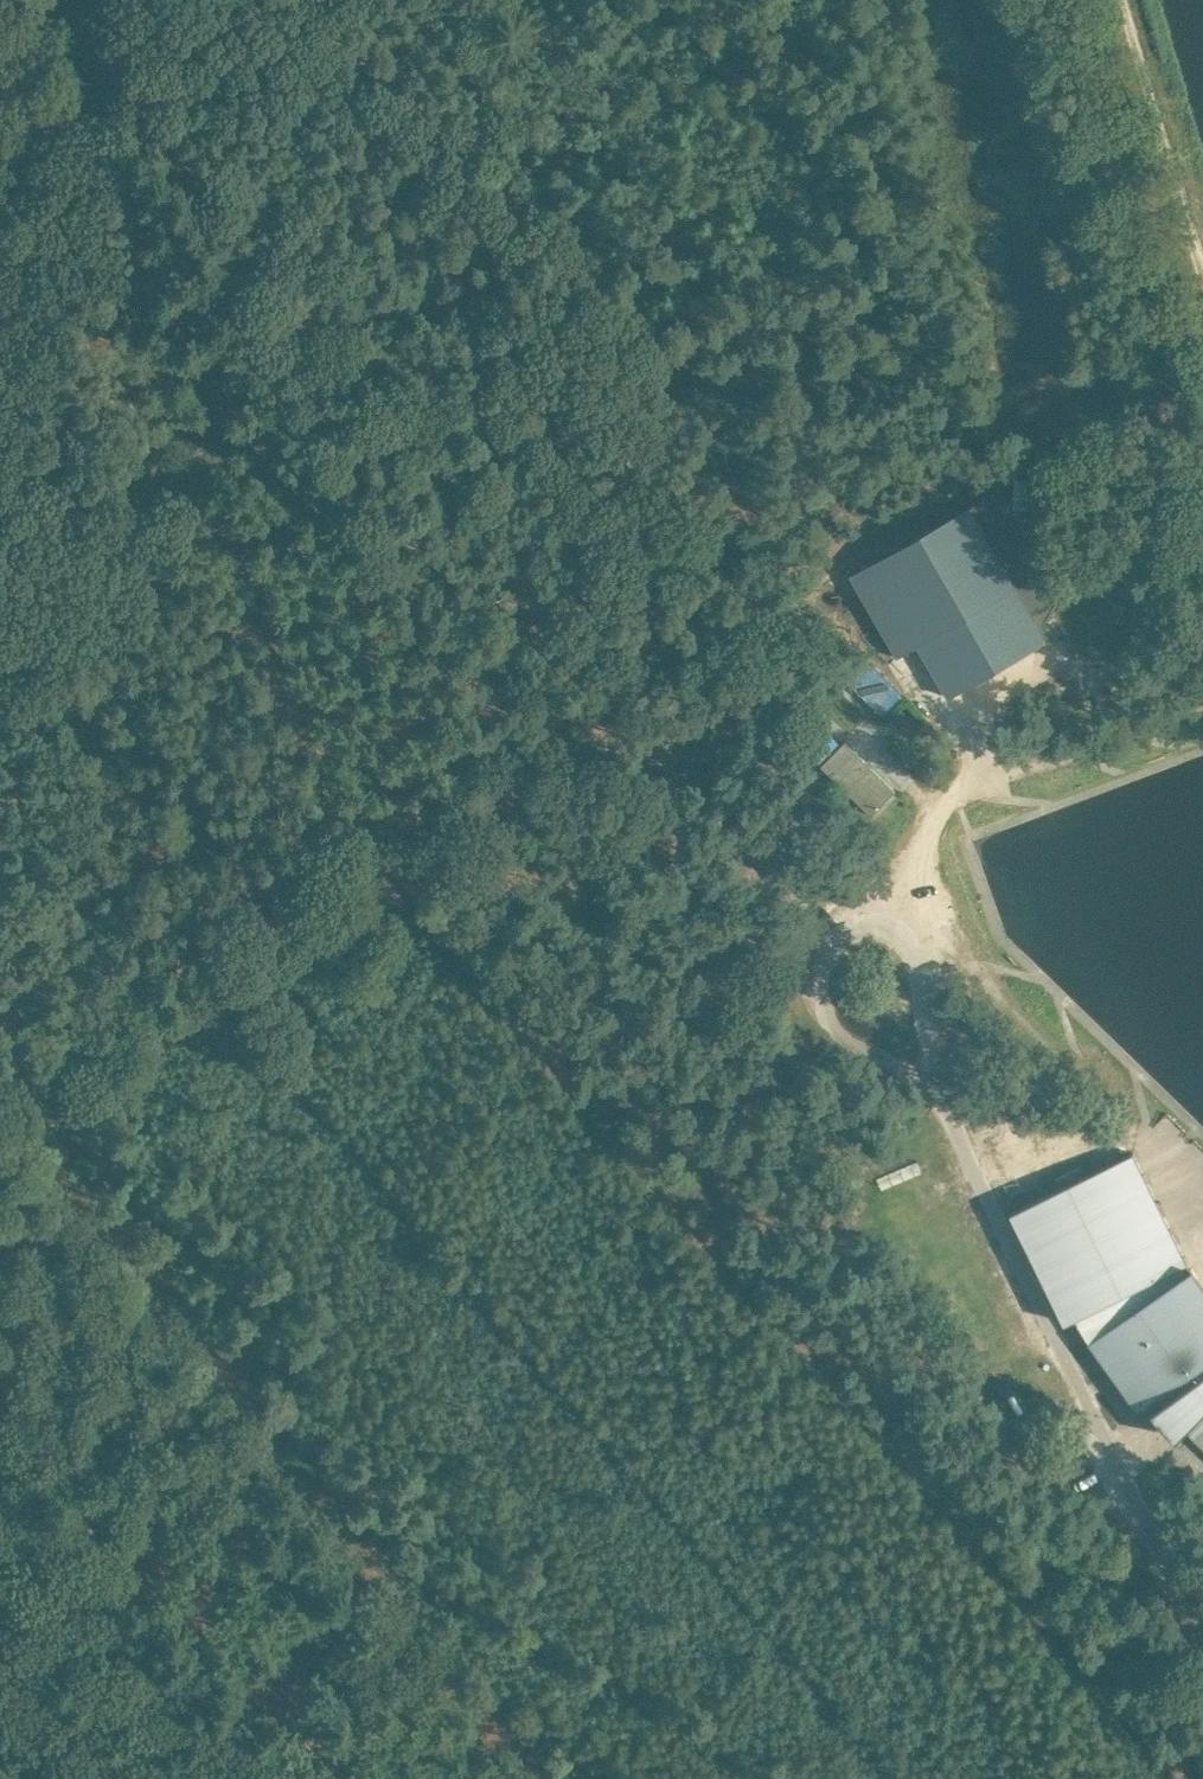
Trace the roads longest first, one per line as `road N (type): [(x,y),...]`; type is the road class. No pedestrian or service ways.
road 1 (track): [(1115,0),(1202,305)]

